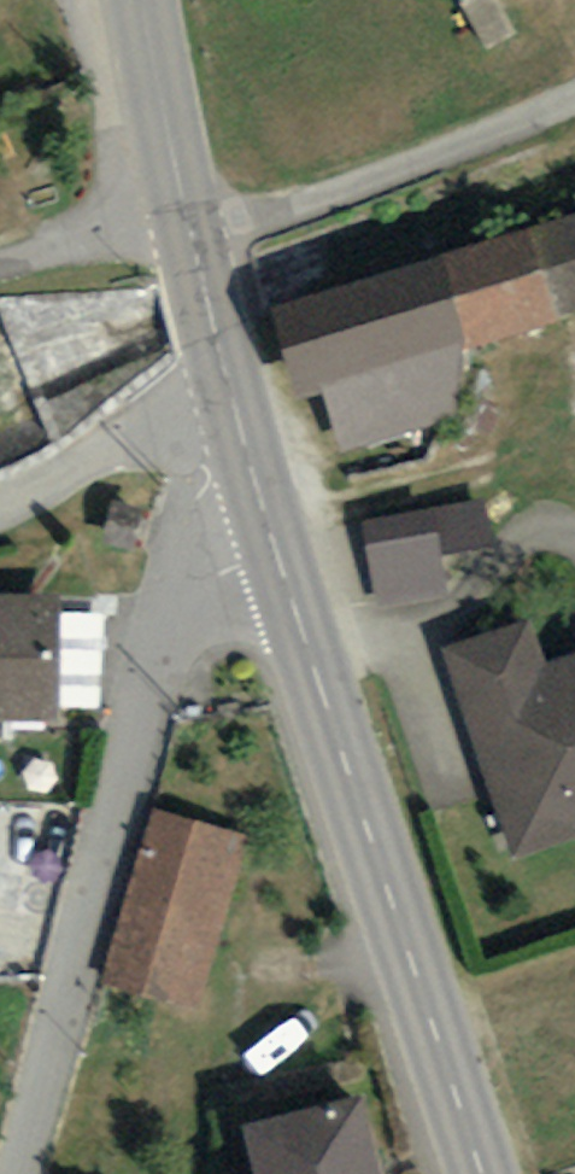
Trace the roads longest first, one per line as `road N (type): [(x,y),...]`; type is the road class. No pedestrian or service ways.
road 1 (residential): [(15,1173),(160,635),(207,579),(274,546)]
road 2 (secondary): [(477,1173),(274,546)]
road 3 (track): [(574,103),(192,232)]
road 4 (secondary): [(228,385),(144,0)]
road 5 (residential): [(228,385),(0,508)]
road 6 (secondary): [(274,546),(228,385)]

